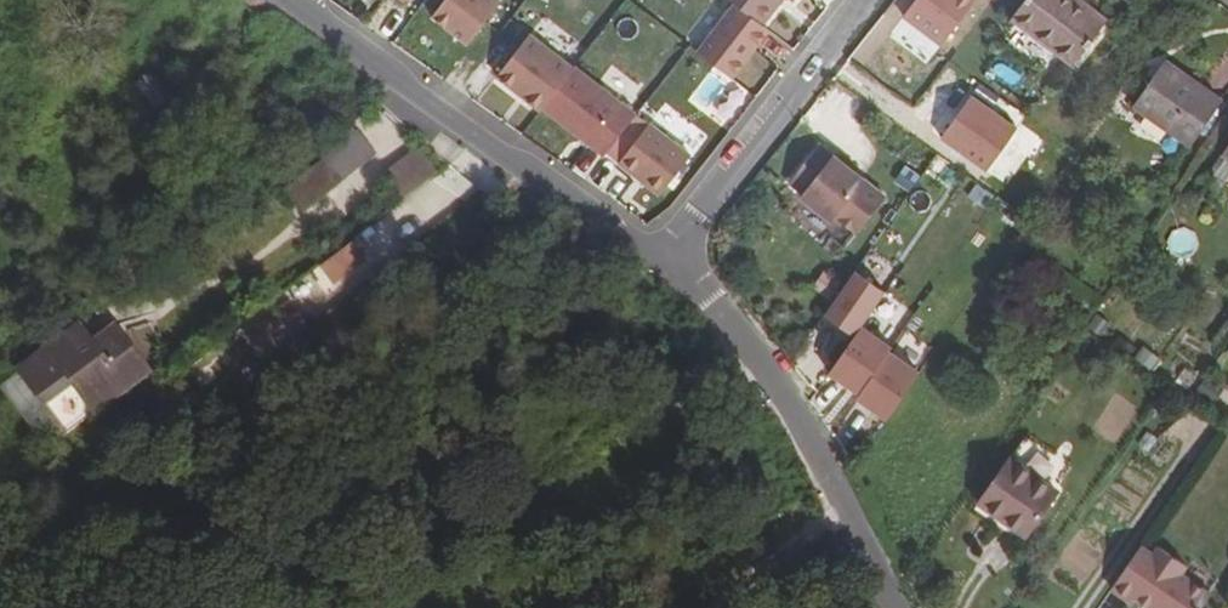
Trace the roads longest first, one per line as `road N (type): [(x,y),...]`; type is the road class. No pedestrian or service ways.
road 1 (residential): [(655,255),(276,0)]
road 2 (residential): [(891,607),(850,514),(769,370),(655,255)]
road 3 (residential): [(655,255),(857,0)]

